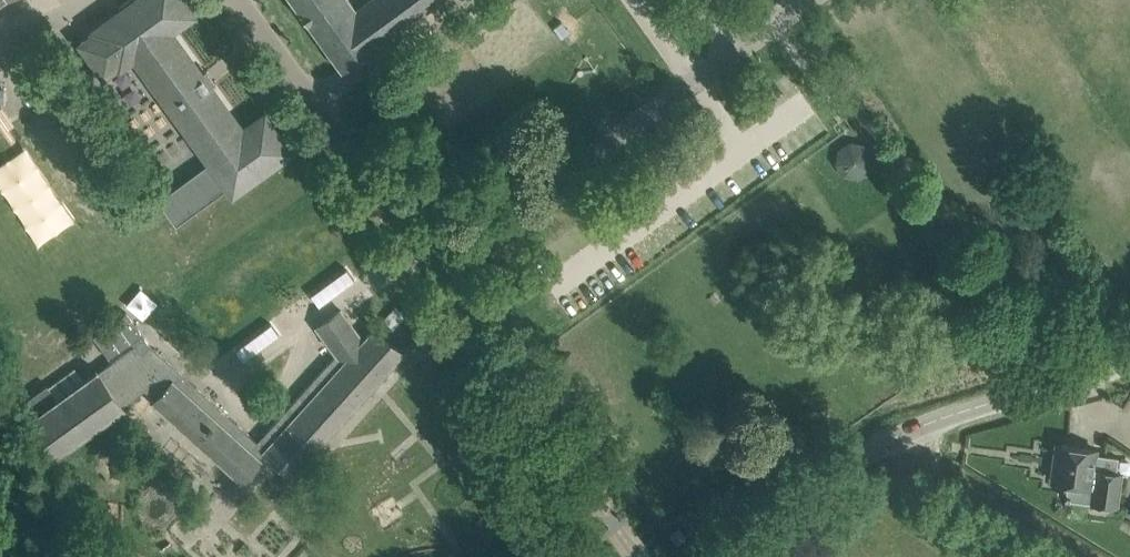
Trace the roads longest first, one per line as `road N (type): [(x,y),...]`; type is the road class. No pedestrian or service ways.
road 1 (unclassified): [(713,556),(899,436),(1129,362)]
road 2 (residential): [(443,268),(805,0)]
road 3 (residential): [(443,268),(241,0)]
road 4 (residential): [(614,522),(443,268)]
road 5 (track): [(899,436),(948,485),(1063,556)]

